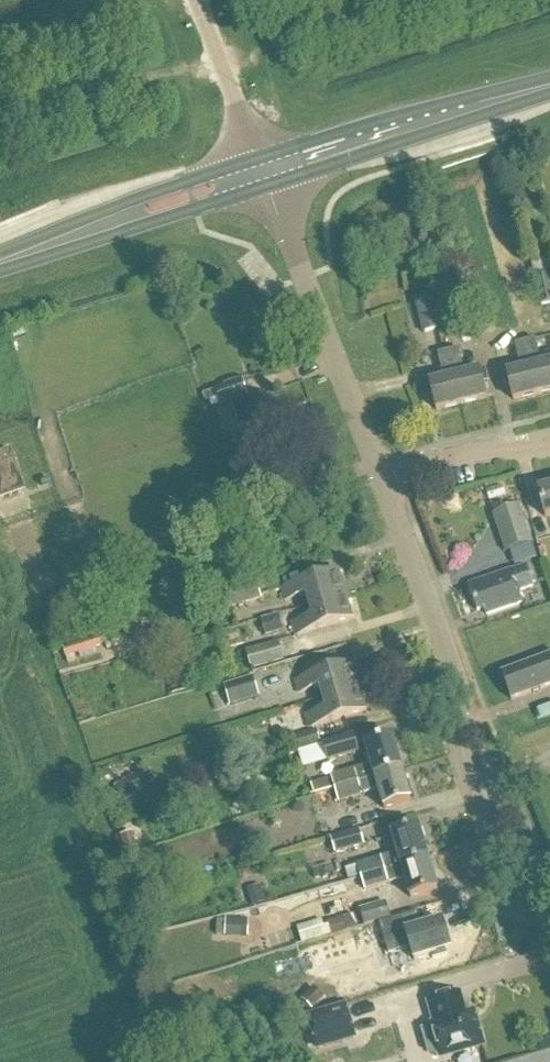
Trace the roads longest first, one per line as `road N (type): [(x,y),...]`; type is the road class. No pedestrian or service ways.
road 1 (unclassified): [(549,915),(540,888),(492,843),(457,734),(464,691),(383,482)]
road 2 (unclassified): [(383,482),(270,188)]
road 3 (primary): [(549,83),(260,161)]
road 4 (primary): [(270,188),(549,93)]
road 5 (primary): [(0,270),(270,188)]
road 6 (primary): [(260,161),(0,256)]
road 7 (track): [(0,122),(220,56)]
road 8 (track): [(220,56),(410,0)]
road 9 (unclassified): [(260,161),(198,0)]
road 10 (residential): [(383,482),(456,458),(549,449)]

